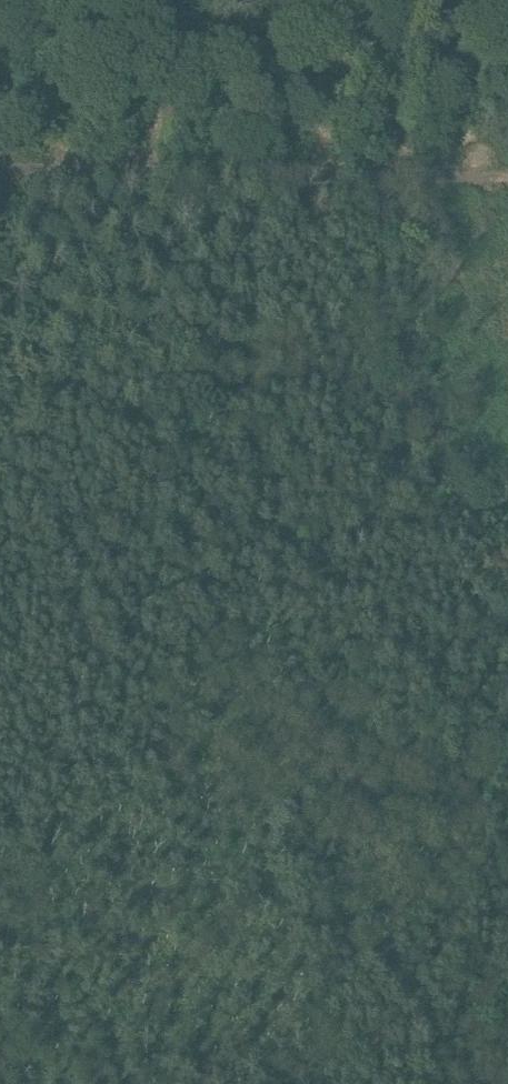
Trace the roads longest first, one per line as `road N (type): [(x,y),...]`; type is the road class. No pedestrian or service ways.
road 1 (track): [(427,178),(0,582)]
road 2 (track): [(0,169),(507,181)]
road 3 (track): [(307,0),(289,177)]

